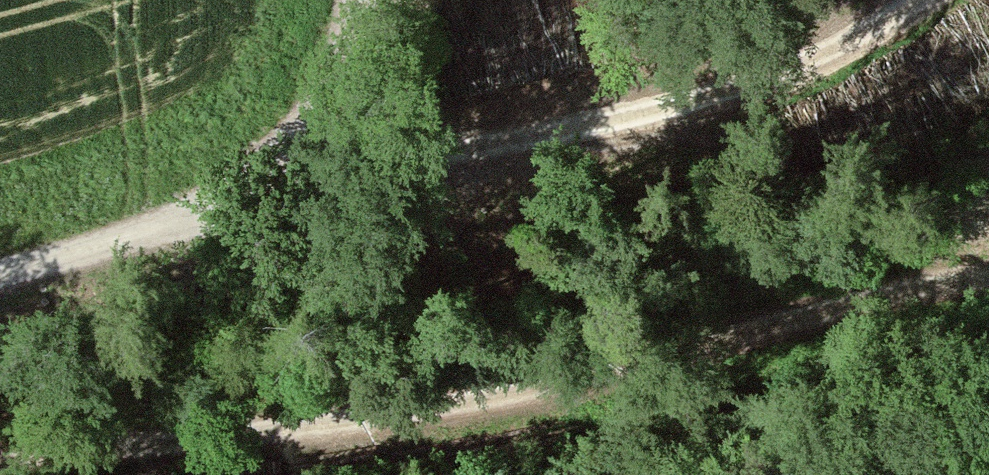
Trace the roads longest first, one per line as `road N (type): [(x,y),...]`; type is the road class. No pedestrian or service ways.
road 1 (track): [(988,267),(846,290),(461,398),(0,466)]
road 2 (track): [(939,0),(864,47),(794,77),(0,272)]
road 3 (track): [(347,0),(344,34),(236,208)]

